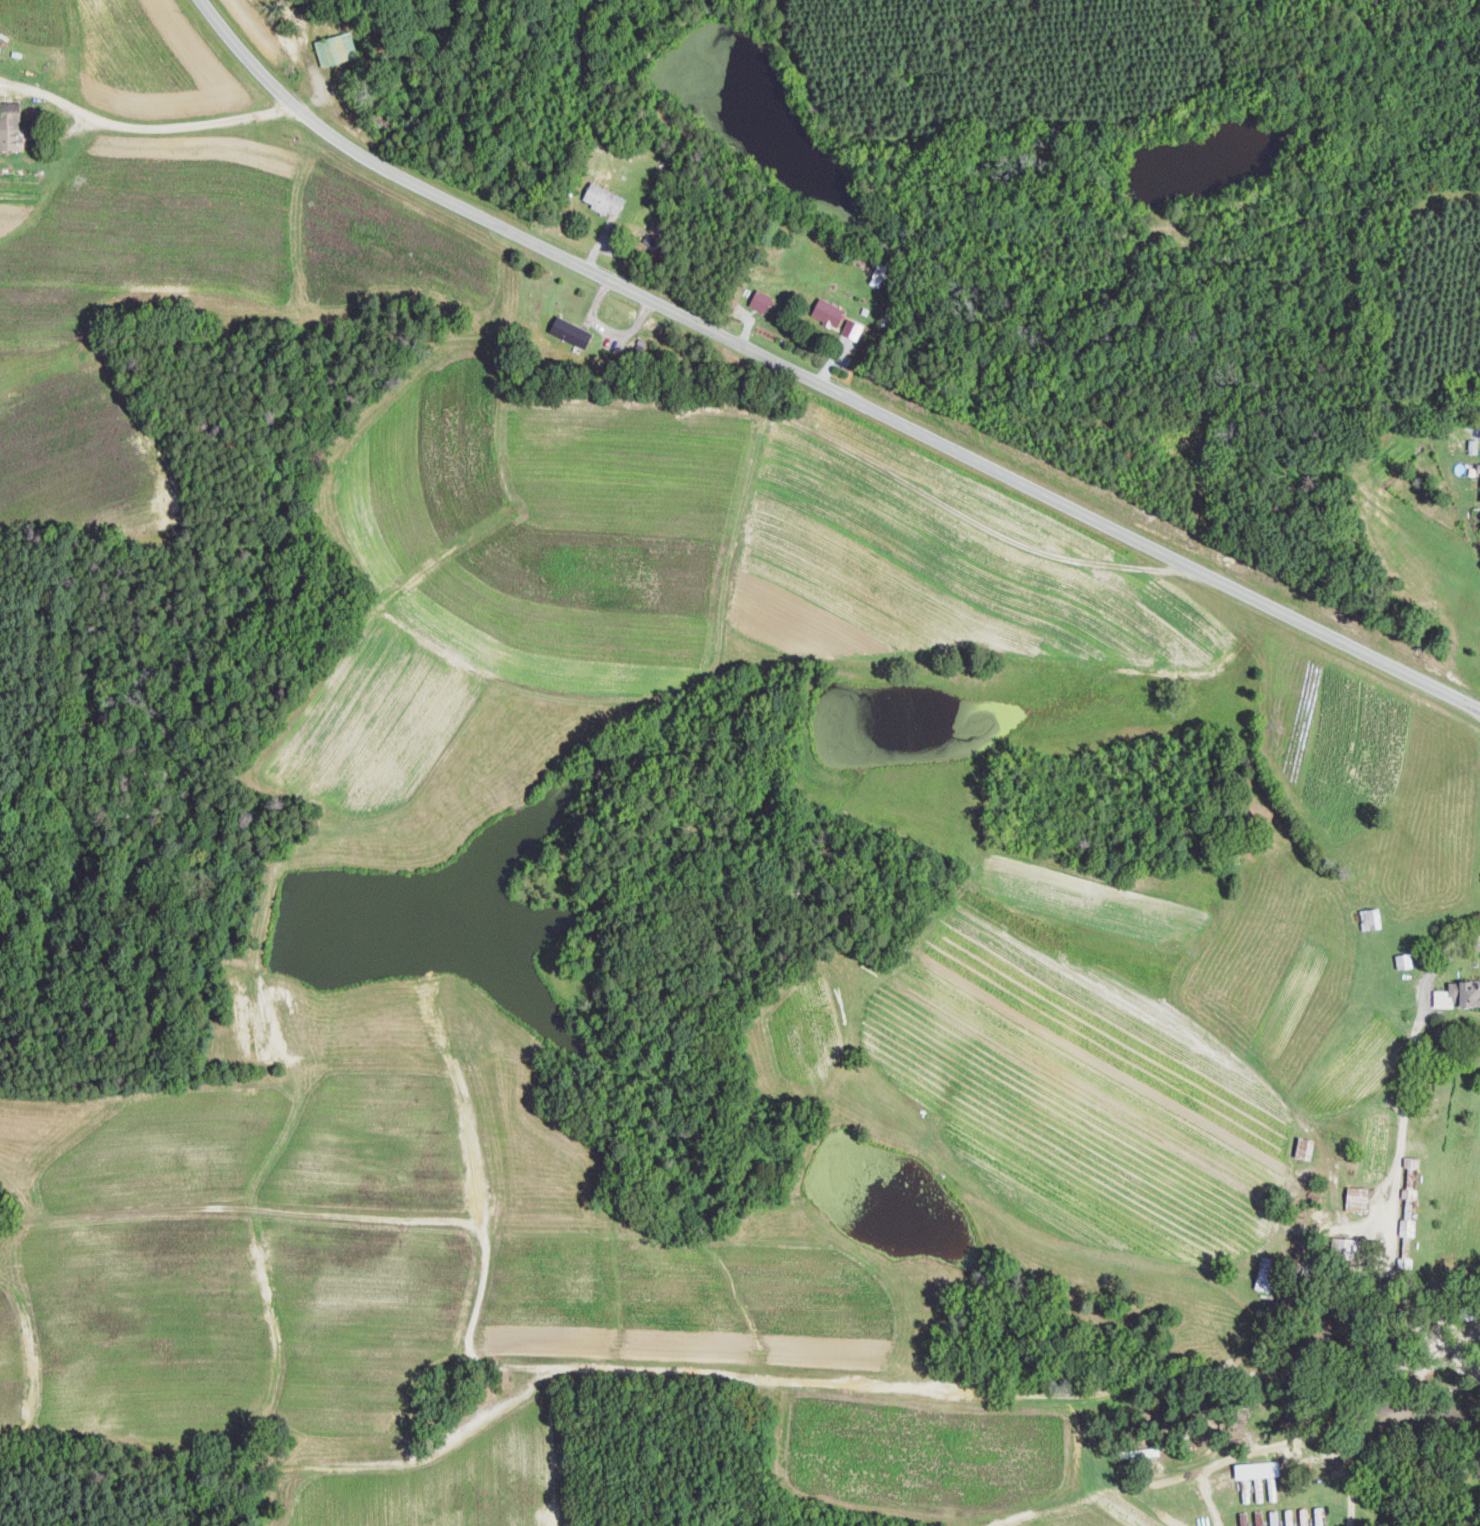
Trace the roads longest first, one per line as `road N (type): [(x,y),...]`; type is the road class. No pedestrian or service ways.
road 1 (residential): [(1479,710),(357,149),(299,111),(202,0)]

